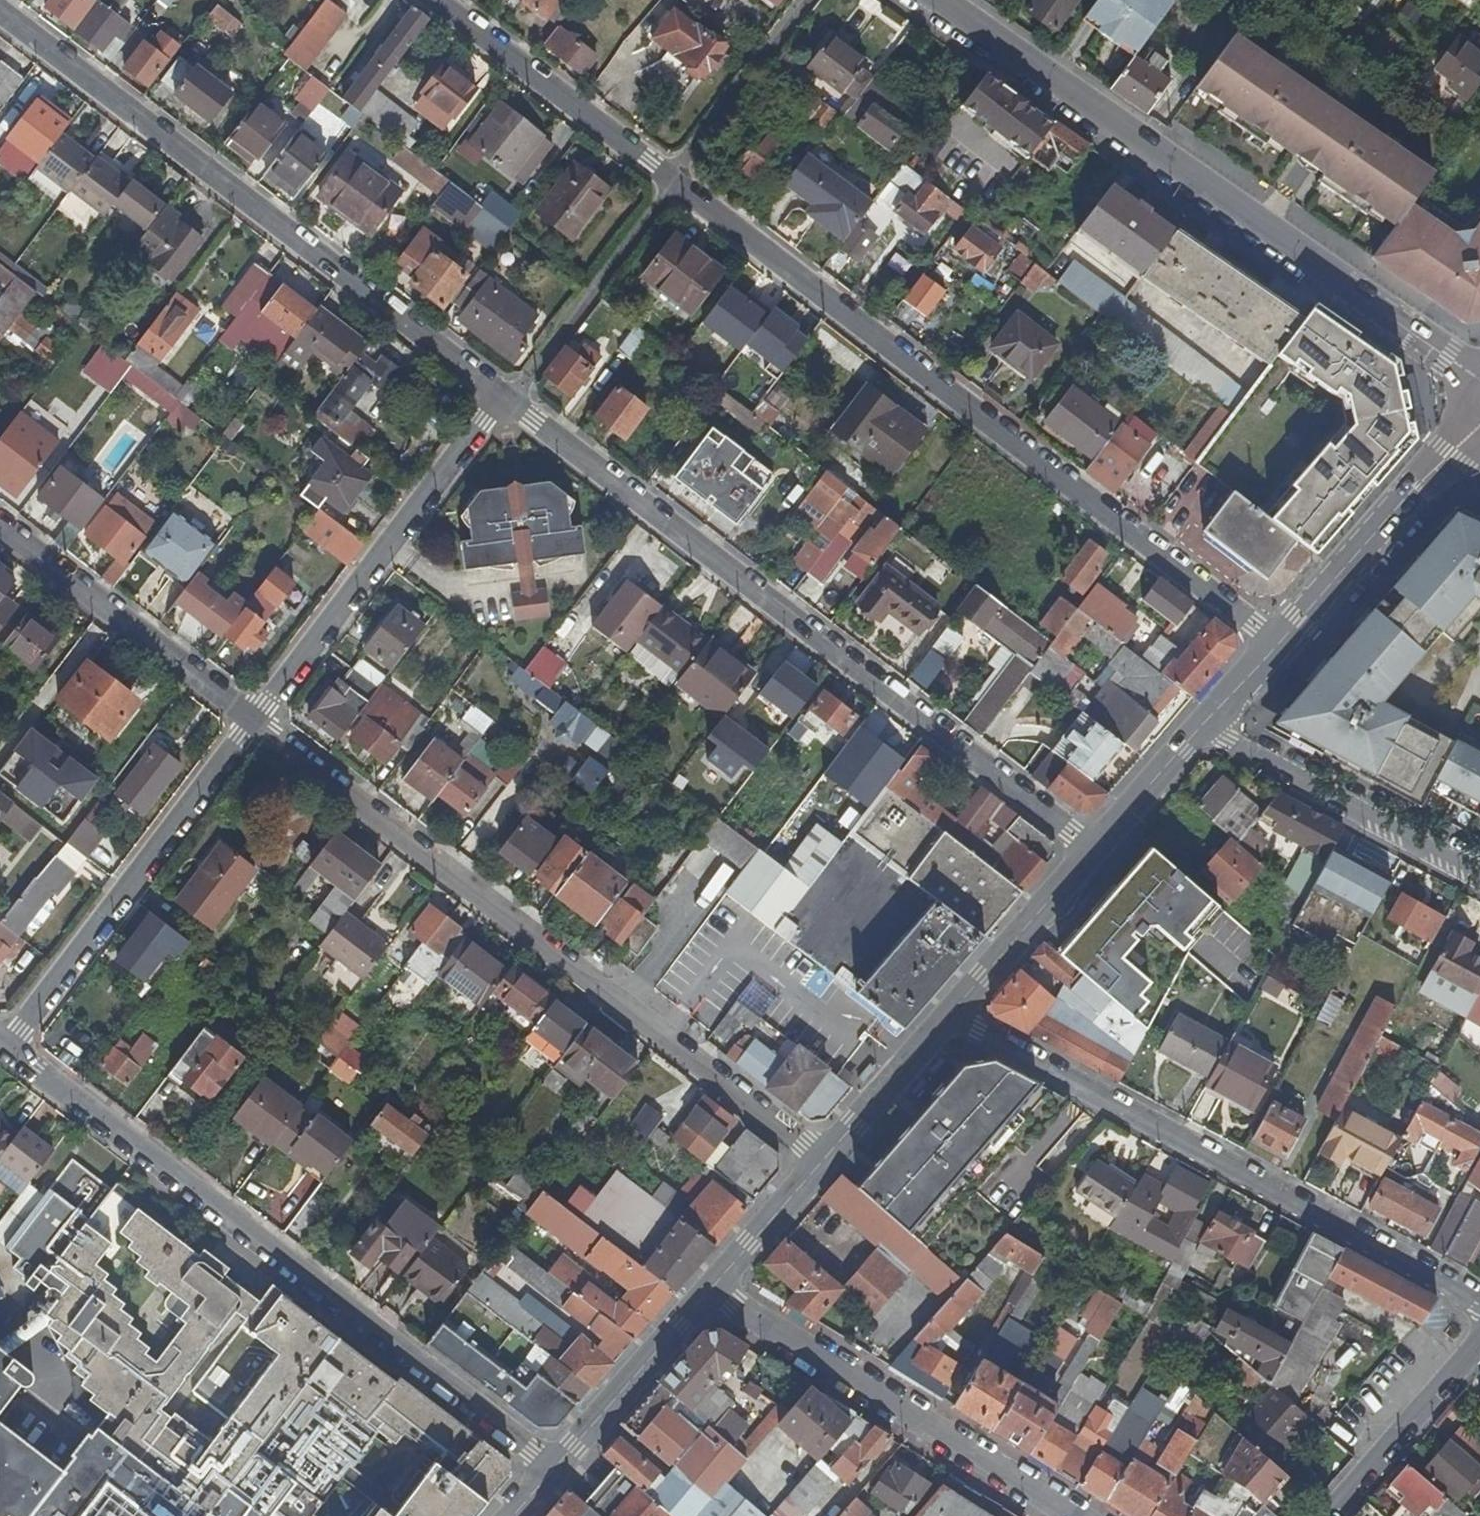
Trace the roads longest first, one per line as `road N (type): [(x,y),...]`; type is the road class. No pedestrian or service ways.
road 1 (residential): [(1277,643),(436,0)]
road 2 (residential): [(1091,850),(503,405)]
road 3 (residential): [(823,1164),(256,722)]
road 4 (residential): [(1,1050),(549,1463)]
road 5 (secondary): [(935,0),(1470,373)]
road 6 (residential): [(503,405),(0,18)]
road 7 (residential): [(952,1012),(1479,1301)]
road 8 (residential): [(711,1286),(1073,1515)]
road 9 (residential): [(256,722),(1,1050)]
road 10 (residential): [(503,405),(256,722)]
road 11 (residential): [(256,722),(0,530)]
road 12 (residential): [(1479,879),(1283,777),(1204,726)]
road 13 (secondary): [(1277,643),(1416,487),(1479,429)]
road 14 (secondary): [(549,1463),(711,1286)]
road 15 (residential): [(1331,1515),(1479,1341)]
road 16 (secondary): [(952,1012),(1091,850)]
road 17 (secondary): [(823,1164),(952,1012)]
road 18 (secondary): [(1091,850),(1204,726)]
road 19 (secondary): [(711,1286),(823,1164)]

